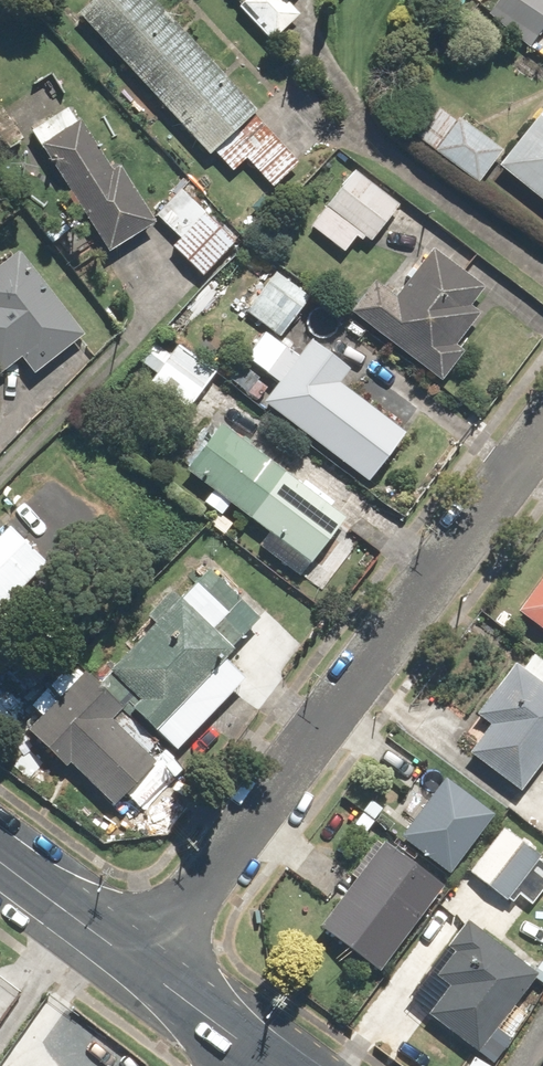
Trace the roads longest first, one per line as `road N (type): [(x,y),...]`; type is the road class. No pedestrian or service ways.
road 1 (residential): [(542,431),(142,966)]
road 2 (secondary): [(0,859),(142,966)]
road 3 (secondary): [(142,966),(278,1065)]

